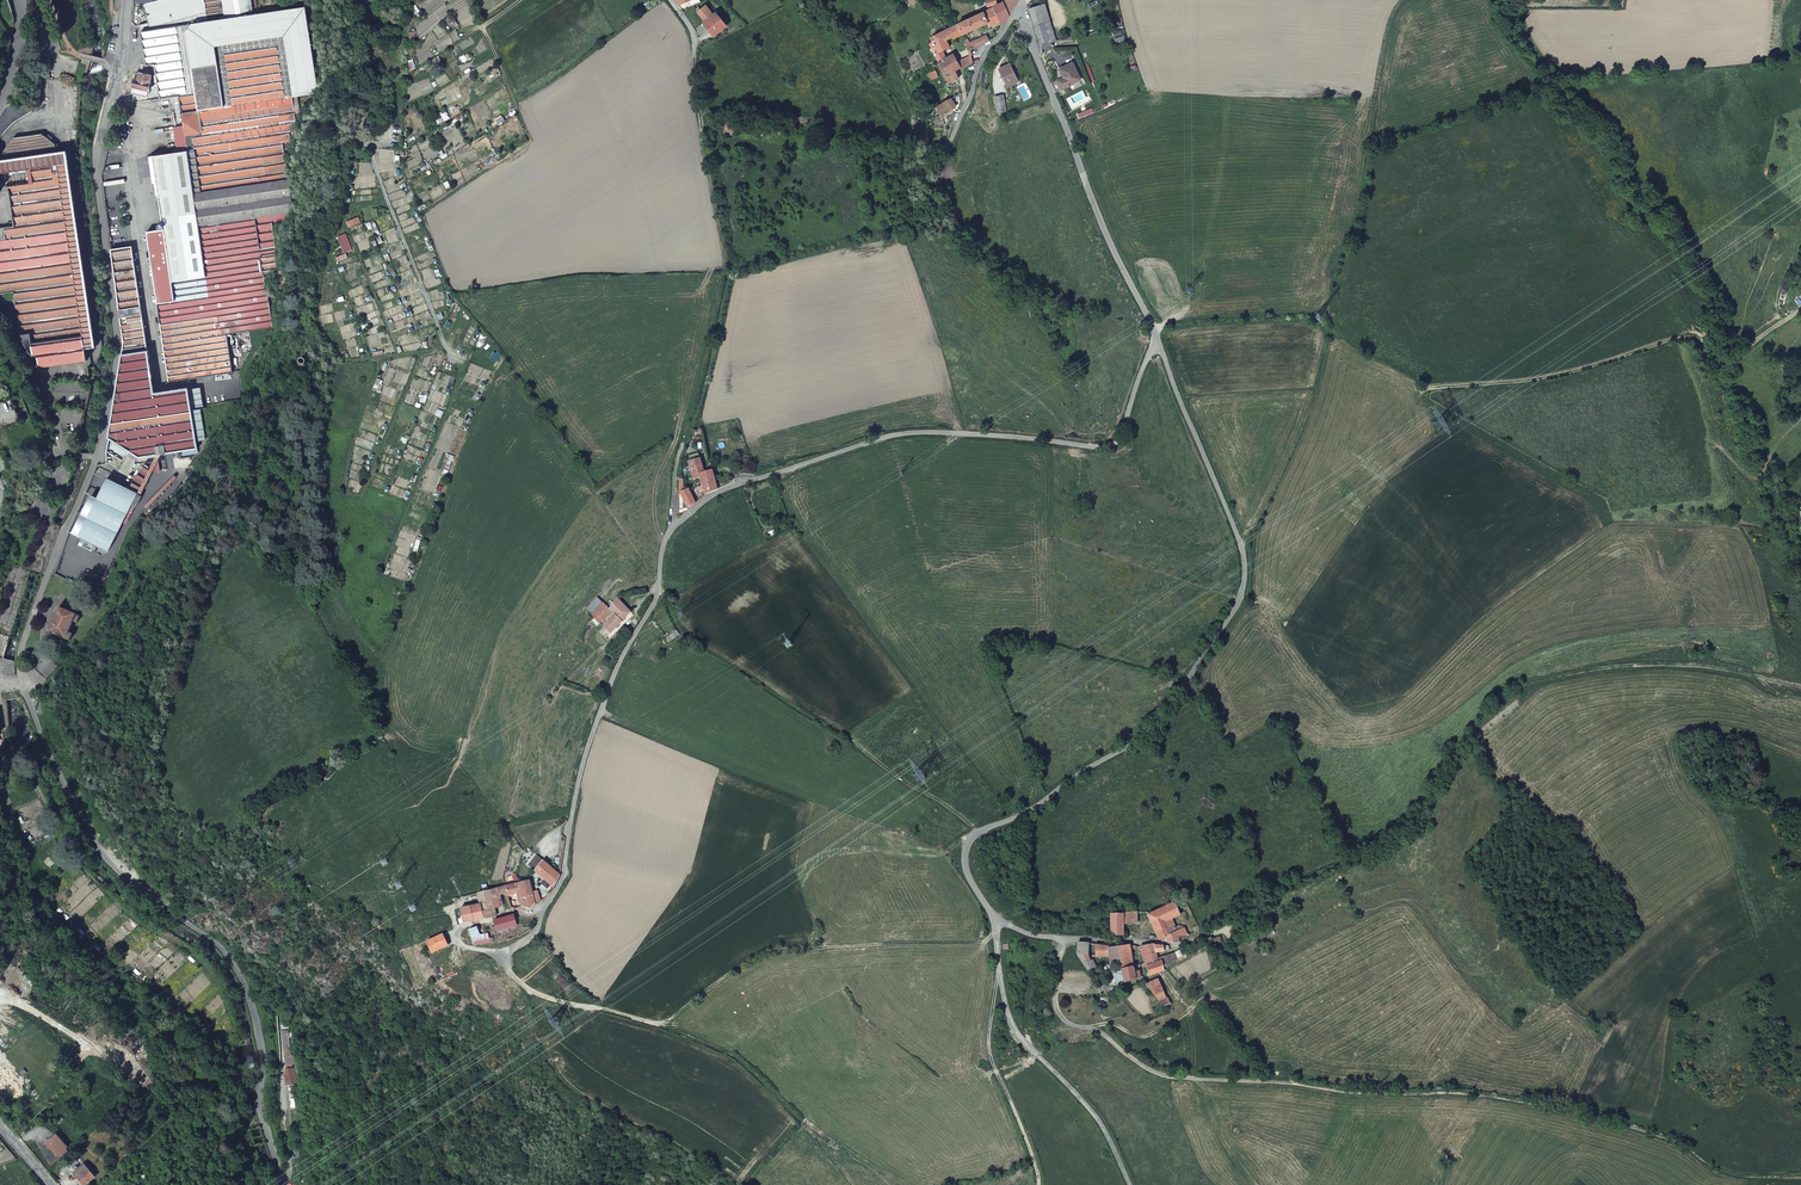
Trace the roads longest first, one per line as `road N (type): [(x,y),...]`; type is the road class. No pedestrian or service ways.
road 1 (unclassified): [(1159,343),(1241,543),(1244,586),(1164,724),(1028,811),(973,836),(965,868),(996,922)]
road 2 (track): [(1800,1177),(1729,1173),(1639,1131),(1482,1096),(1354,1095),(1177,1078),(1144,1067),(1095,1029)]
road 3 (track): [(1800,685),(1655,661),(1539,680),(1505,699),(1474,733),(1402,834),(1268,897),(1226,927)]
road 4 (residential): [(281,1184),(257,1099),(261,1055),(239,968),(95,846),(23,684)]
road 5 (unclassified): [(1159,343),(1112,444),(904,433),(734,486),(675,526)]
road 6 (unclassified): [(675,526),(662,553),(657,599),(606,697),(563,879),(533,935),(497,959)]
road 7 (track): [(370,145),(458,373),(379,576)]
road 8 (track): [(695,44),(727,272),(683,444)]
road 9 (track): [(1800,309),(1727,364),(1684,338),(1556,375),(1431,386)]
road 10 (unclassified): [(1023,6),(1089,192),(1159,343)]
road 11 (track): [(801,1119),(723,1050),(534,993),(497,959)]
road 12 (track): [(379,358),(344,481),(344,495),(353,499),(419,354)]
road 13 (unclassified): [(999,976),(1017,1036),(1101,1125),(1129,1184)]
road 14 (residential): [(1226,927),(1185,944),(1038,936),(996,922)]
road 15 (residential): [(999,976),(991,1061),(1039,1184)]
road 16 (track): [(388,200),(349,206),(323,263),(318,324),(345,362)]
road 17 (residential): [(97,177),(122,0)]
road 18 (unclassified): [(366,0),(370,81),(361,136),(383,144),(392,129)]
road 19 (track): [(809,947),(742,964),(658,1025)]
road 20 (residential): [(1023,6),(978,66),(949,144)]

